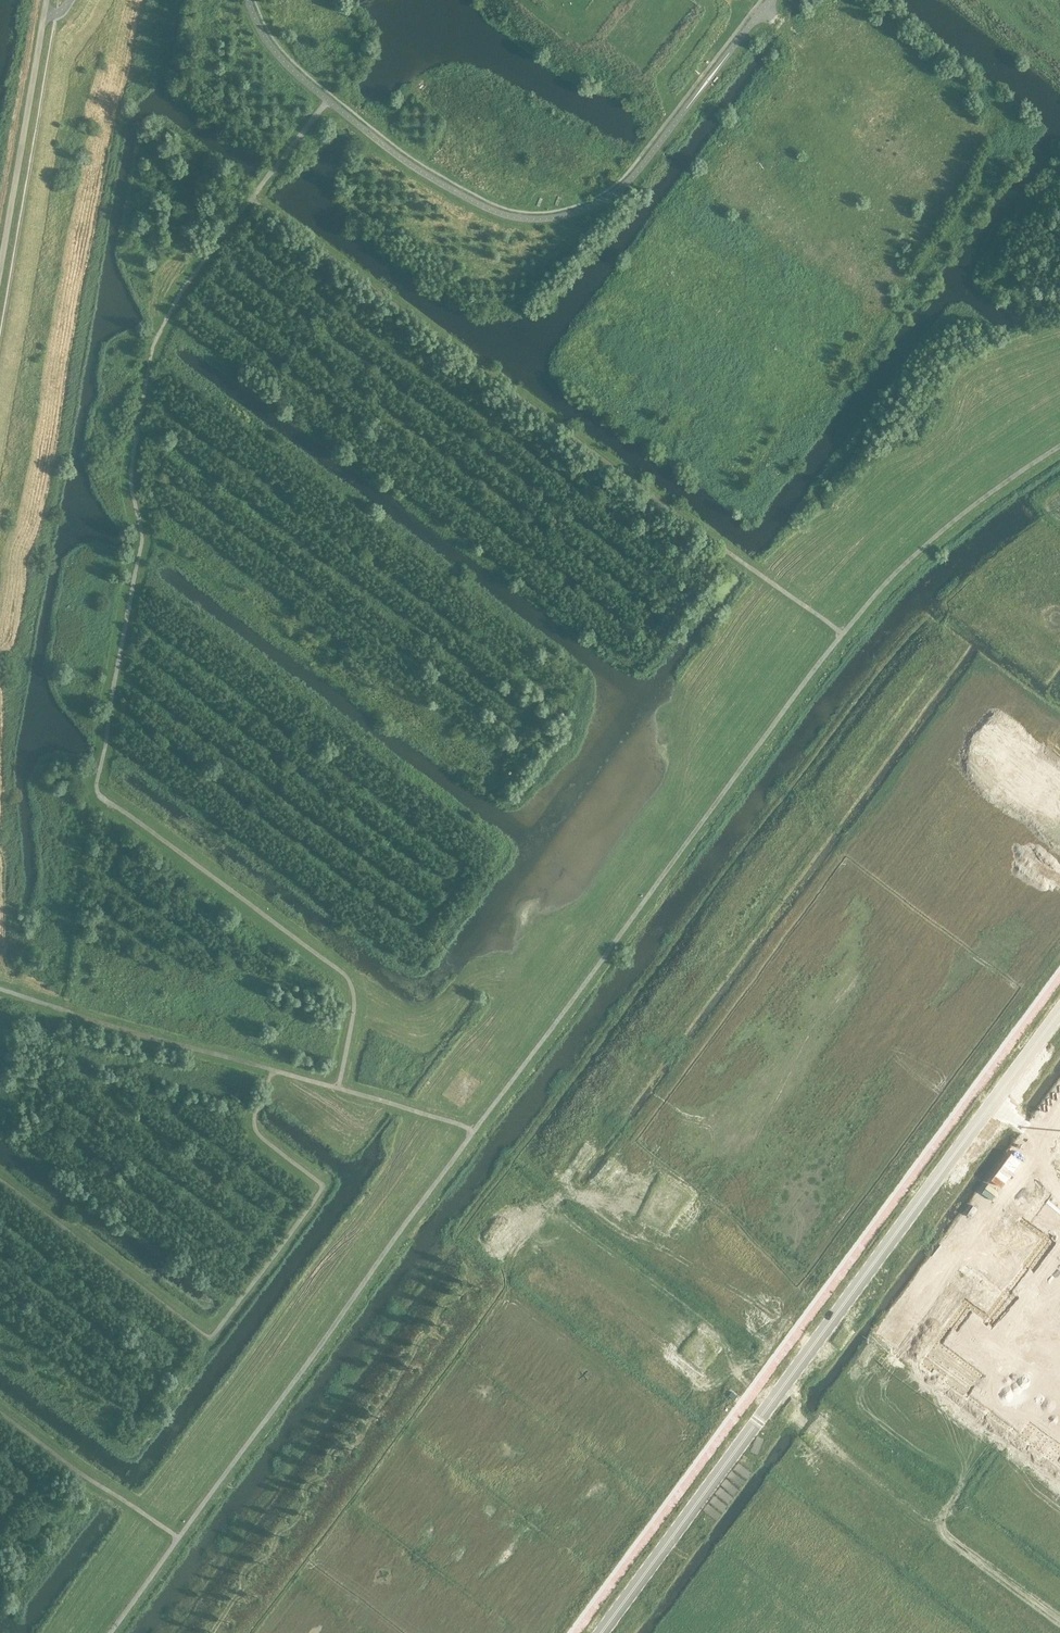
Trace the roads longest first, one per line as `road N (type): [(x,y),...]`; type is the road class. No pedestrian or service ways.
road 1 (track): [(109,1632),(842,633)]
road 2 (unclassified): [(600,1632),(1059,1010)]
road 3 (track): [(480,1280),(439,1304),(435,1329),(420,1336),(360,1439),(328,1454),(329,1470),(307,1483),(307,1506),(244,1573),(244,1587),(212,1632)]
road 4 (track): [(842,633),(952,521),(1059,445)]

